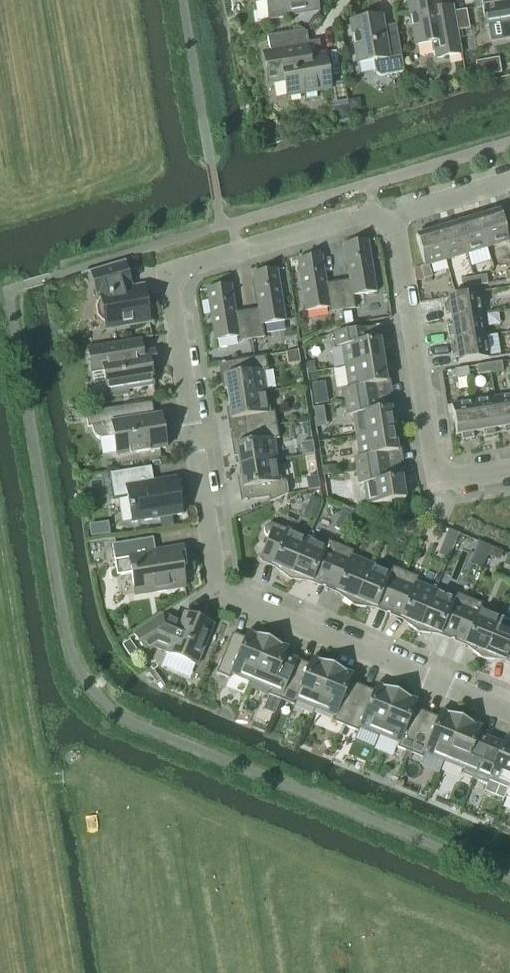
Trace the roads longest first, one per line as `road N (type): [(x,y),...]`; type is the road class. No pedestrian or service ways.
road 1 (residential): [(509,708),(217,589),(170,277),(392,212)]
road 2 (residential): [(509,474),(438,483),(392,212)]
road 3 (residential): [(392,212),(509,178)]

